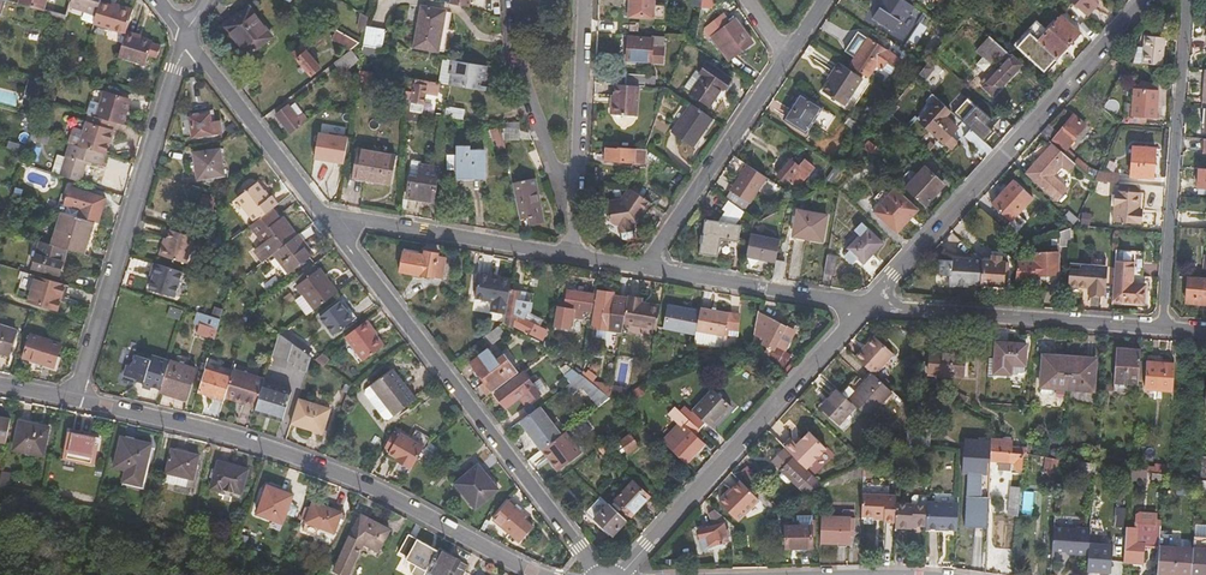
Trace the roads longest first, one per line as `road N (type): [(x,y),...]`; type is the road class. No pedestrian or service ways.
road 1 (residential): [(542,574),(284,458),(82,403)]
road 2 (residential): [(342,232),(600,574)]
road 3 (residential): [(871,305),(1150,0)]
road 4 (residential): [(82,403),(187,38)]
road 5 (residential): [(622,574),(871,305)]
road 6 (residential): [(1162,328),(1186,0)]
road 7 (residential): [(1162,328),(871,305)]
road 8 (residential): [(783,57),(639,267)]
road 9 (residential): [(187,38),(342,232)]
road 10 (residential): [(639,267),(871,305)]
road 11 (residential): [(342,232),(361,223),(572,255)]
road 12 (residential): [(511,0),(520,72),(556,178),(577,186)]
road 13 (residential): [(583,0),(577,186)]

